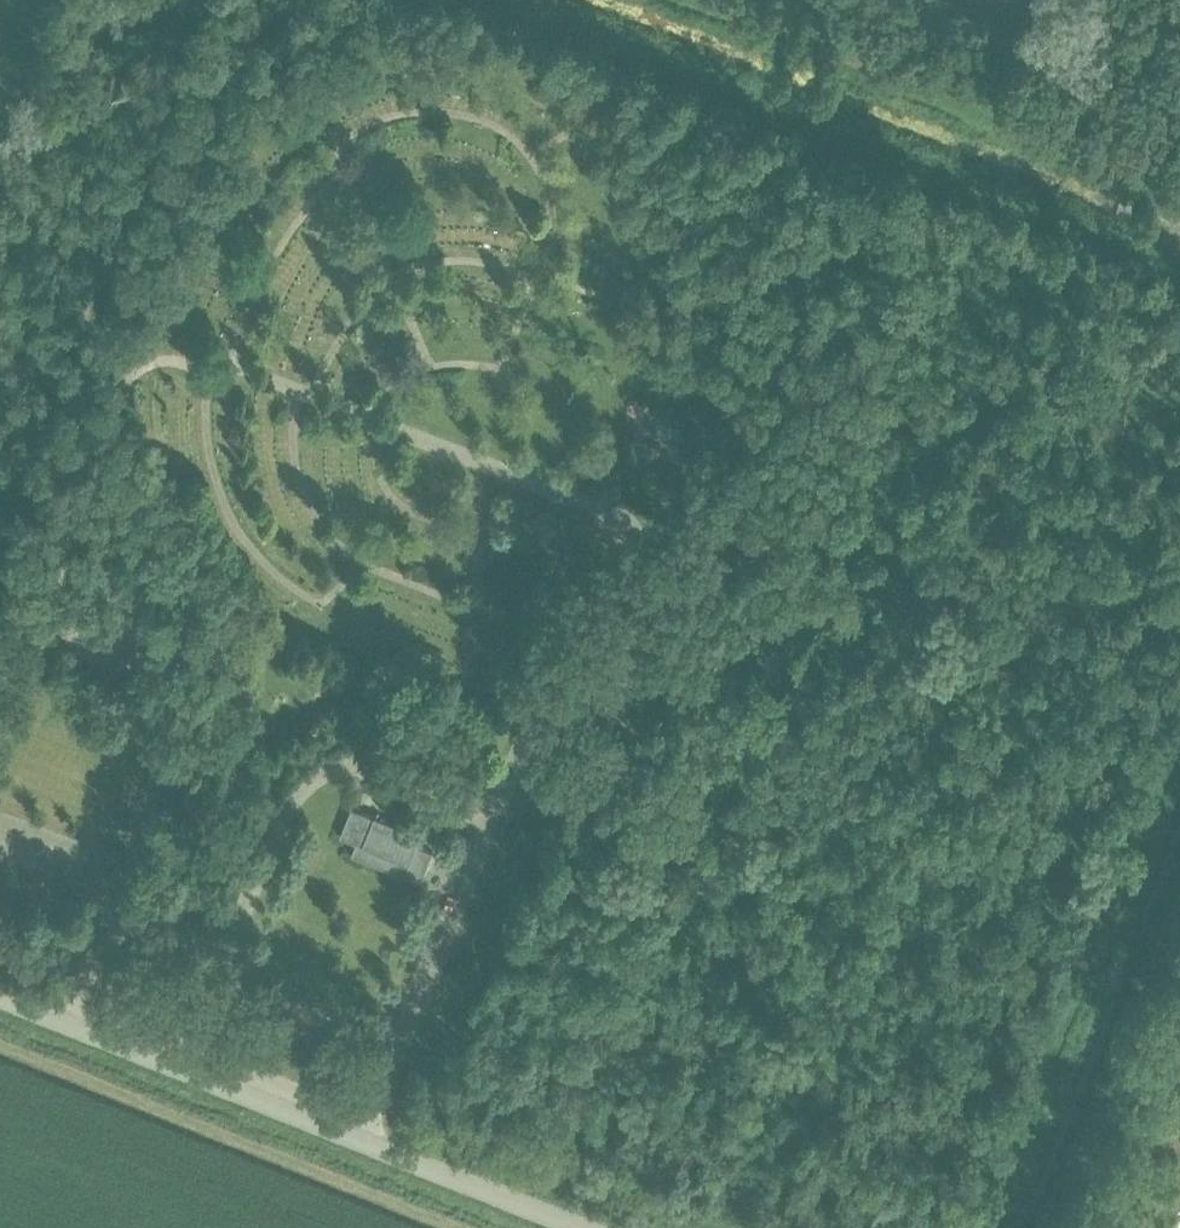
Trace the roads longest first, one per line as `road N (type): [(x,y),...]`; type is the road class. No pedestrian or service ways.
road 1 (unclassified): [(586,1227),(0,996)]

